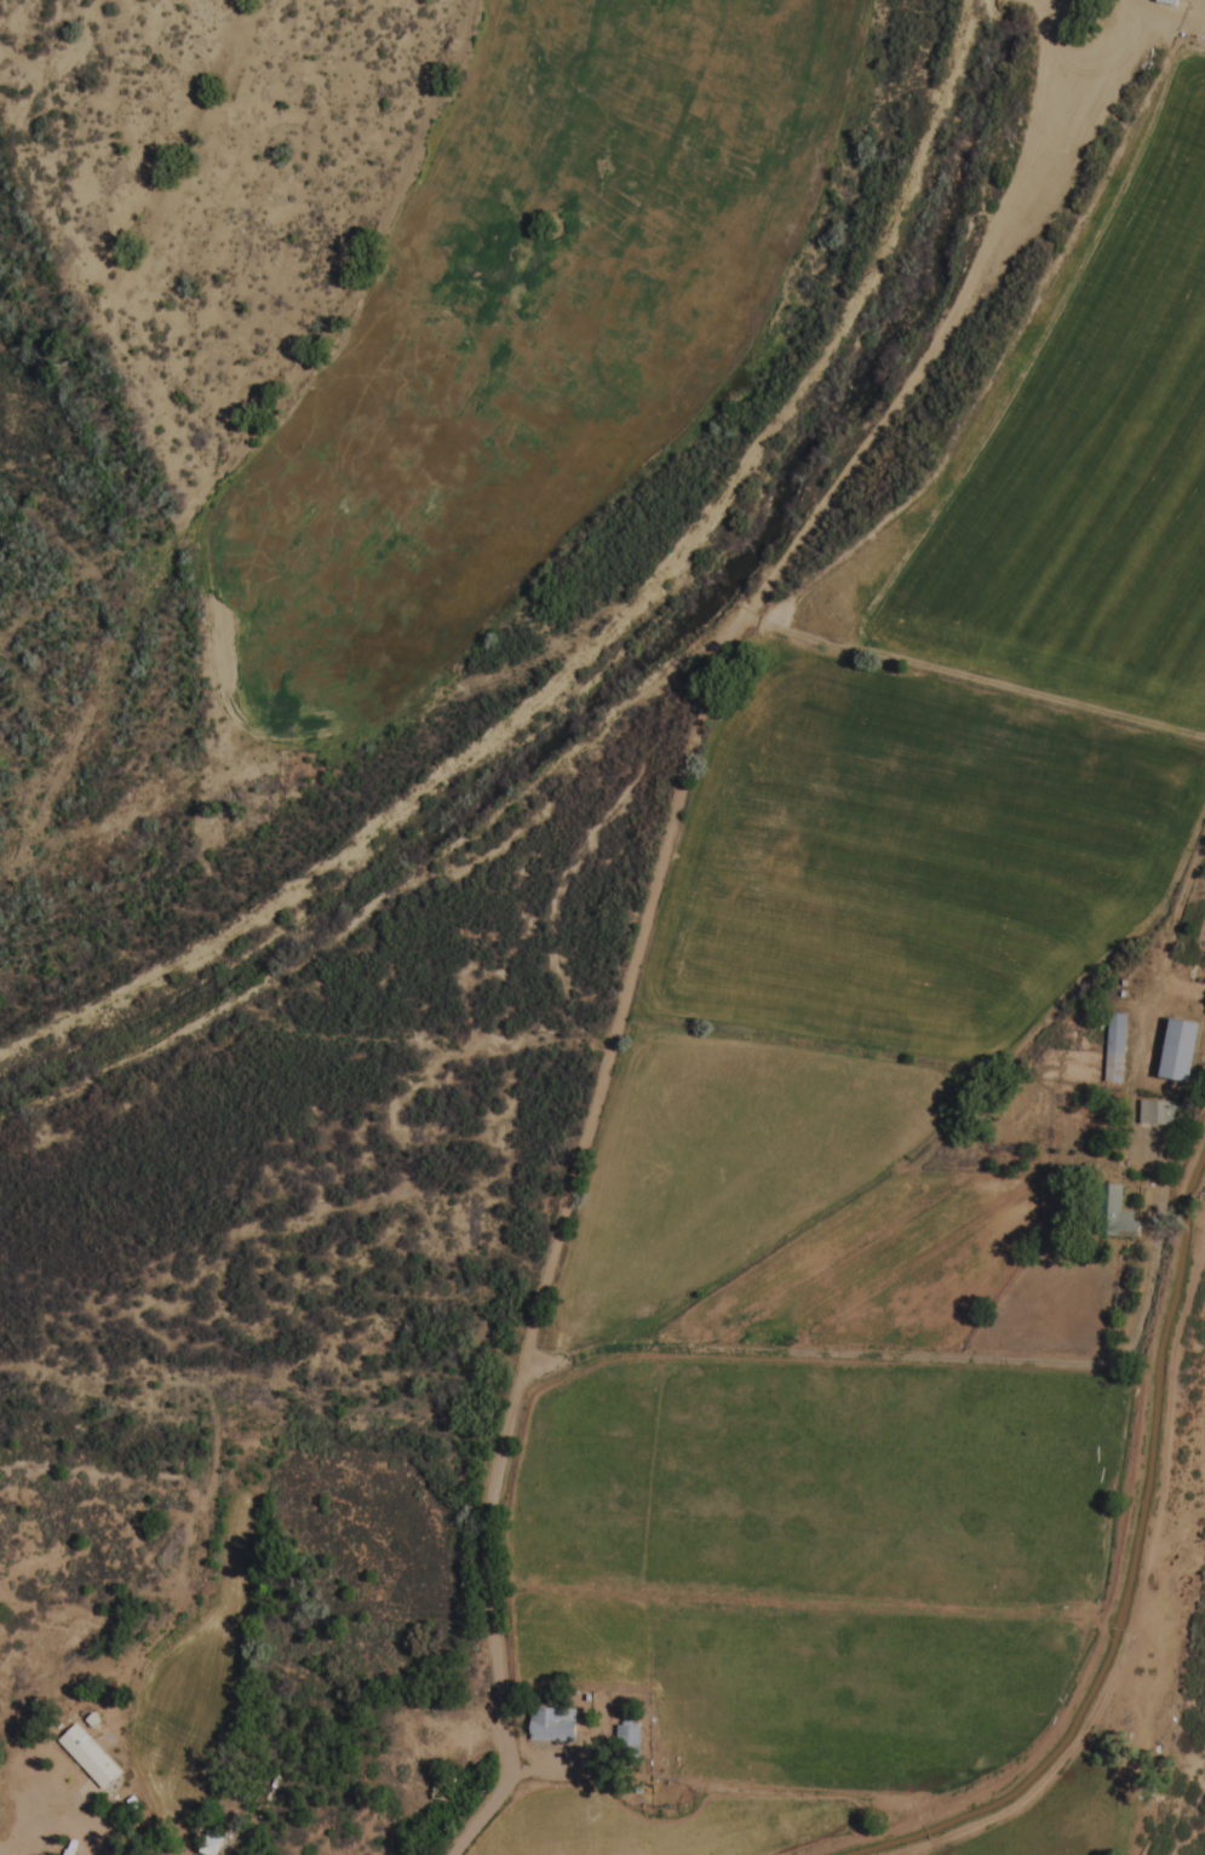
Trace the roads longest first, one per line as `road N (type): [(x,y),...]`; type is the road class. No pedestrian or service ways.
road 1 (residential): [(450,1854),(513,1793),(488,1620),(492,1472),(656,888)]
road 2 (residential): [(520,1376),(635,1346),(1112,1363)]

